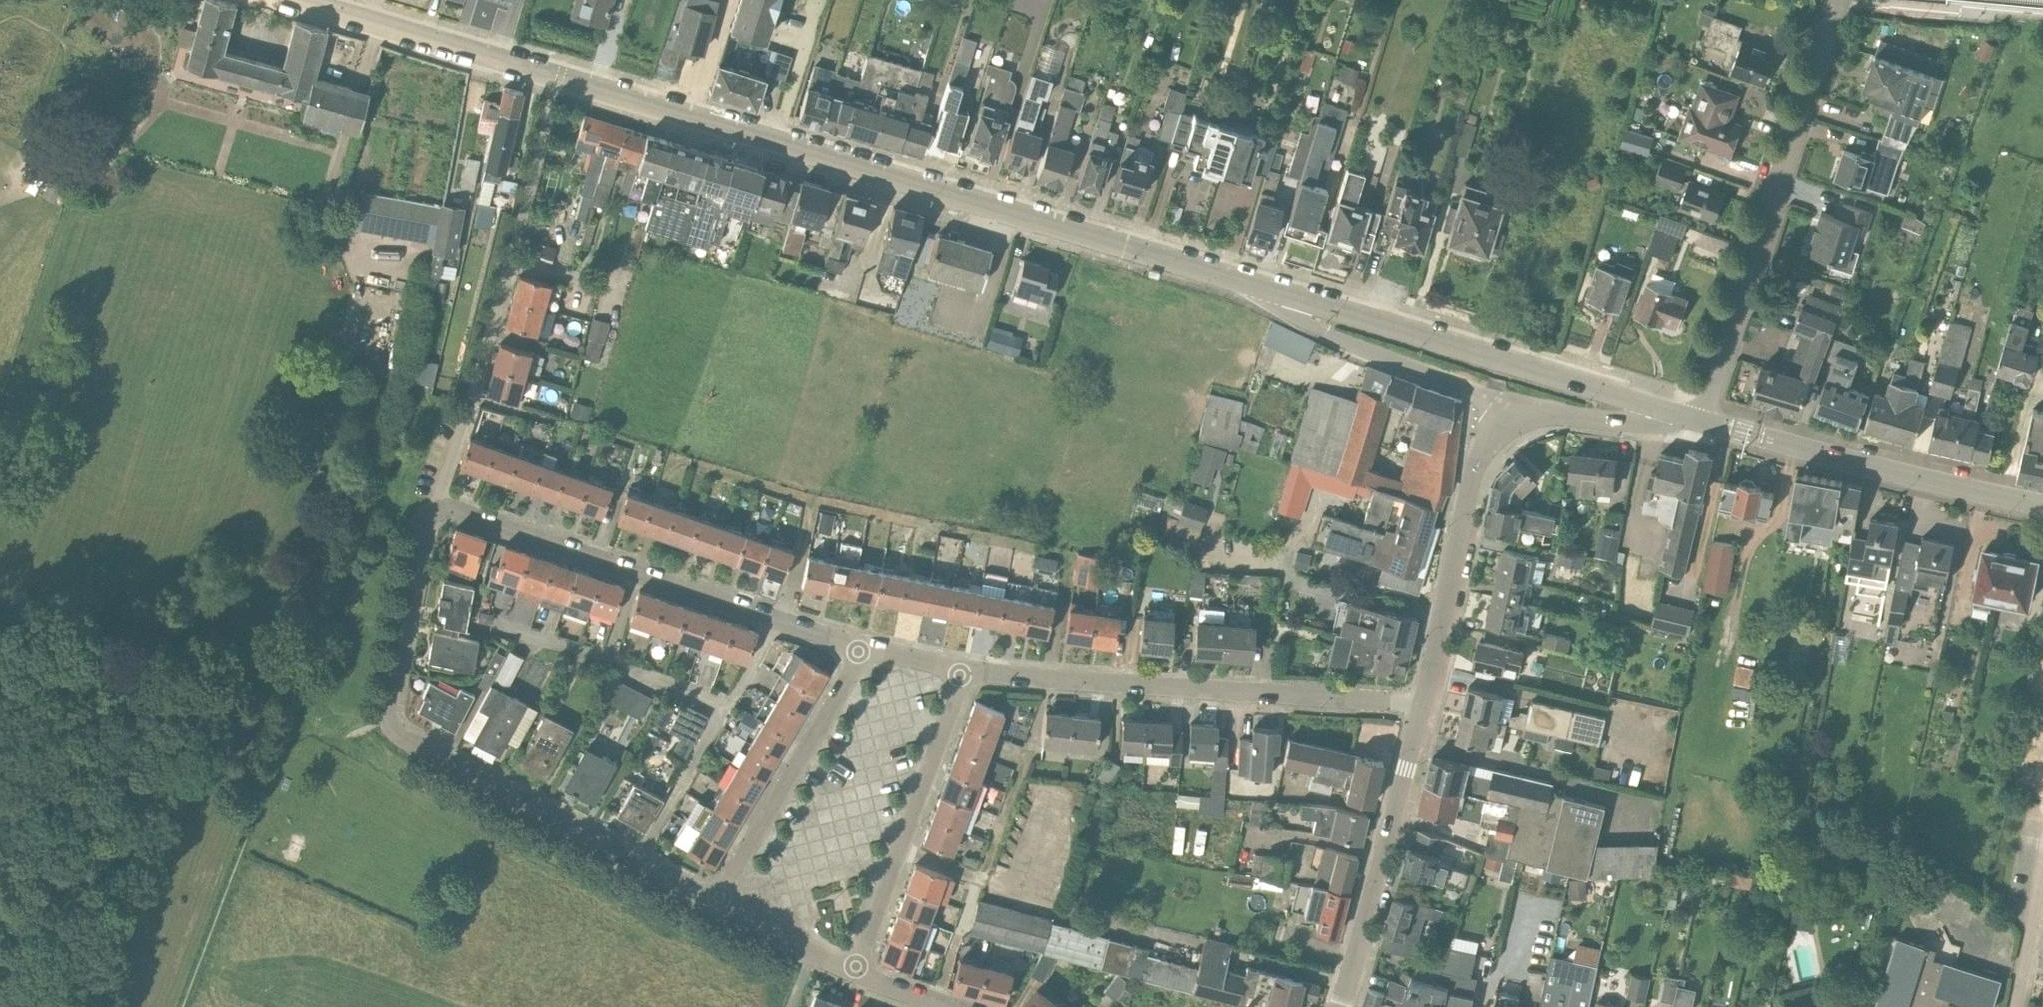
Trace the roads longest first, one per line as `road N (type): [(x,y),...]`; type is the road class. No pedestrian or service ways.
road 1 (tertiary): [(1280,291),(298,0)]
road 2 (residential): [(715,903),(417,746),(395,726),(419,530),(434,510)]
road 3 (residential): [(1426,703),(962,672)]
road 4 (residential): [(859,647),(458,510),(434,510)]
road 5 (residential): [(1703,421),(1839,0)]
road 6 (tertiary): [(1663,409),(1280,291)]
road 7 (tertiary): [(2042,505),(1703,421)]
road 8 (residential): [(854,971),(962,672)]
road 9 (tertiary): [(1342,1006),(1426,703)]
road 10 (tertiary): [(1426,703),(1475,476),(1490,438),(1510,417)]
road 11 (residential): [(715,903),(859,647)]
road 12 (residential): [(434,510),(512,251)]
road 13 (tertiary): [(1510,417),(1470,390),(1295,320),(1280,291)]
road 14 (tertiary): [(1510,417),(1633,423),(1663,409)]
road 15 (residential): [(854,971),(715,903)]
road 16 (residential): [(2016,1006),(2042,869)]

